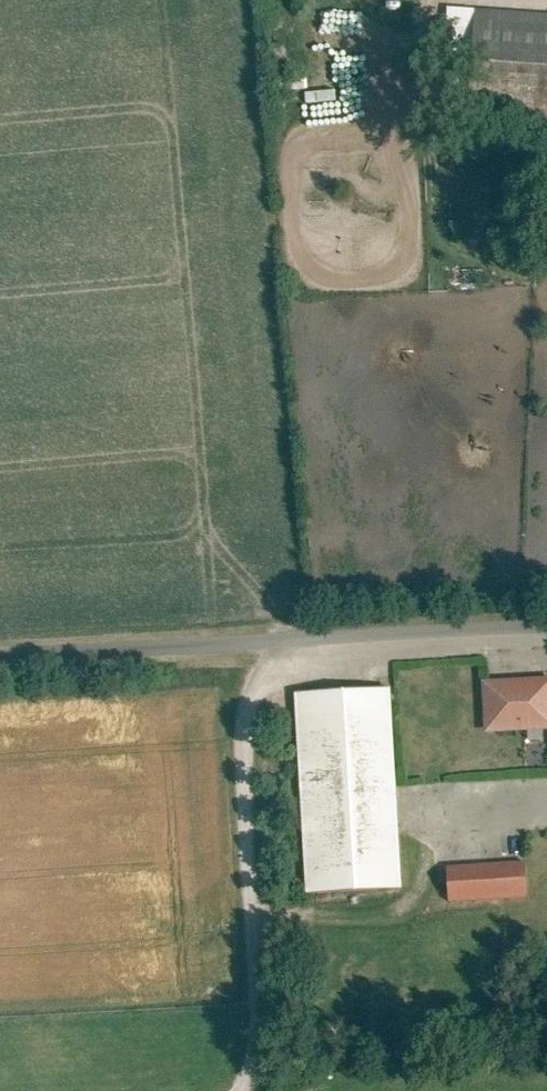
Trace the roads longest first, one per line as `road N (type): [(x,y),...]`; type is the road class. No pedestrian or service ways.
road 1 (unclassified): [(0,659),(546,630)]

